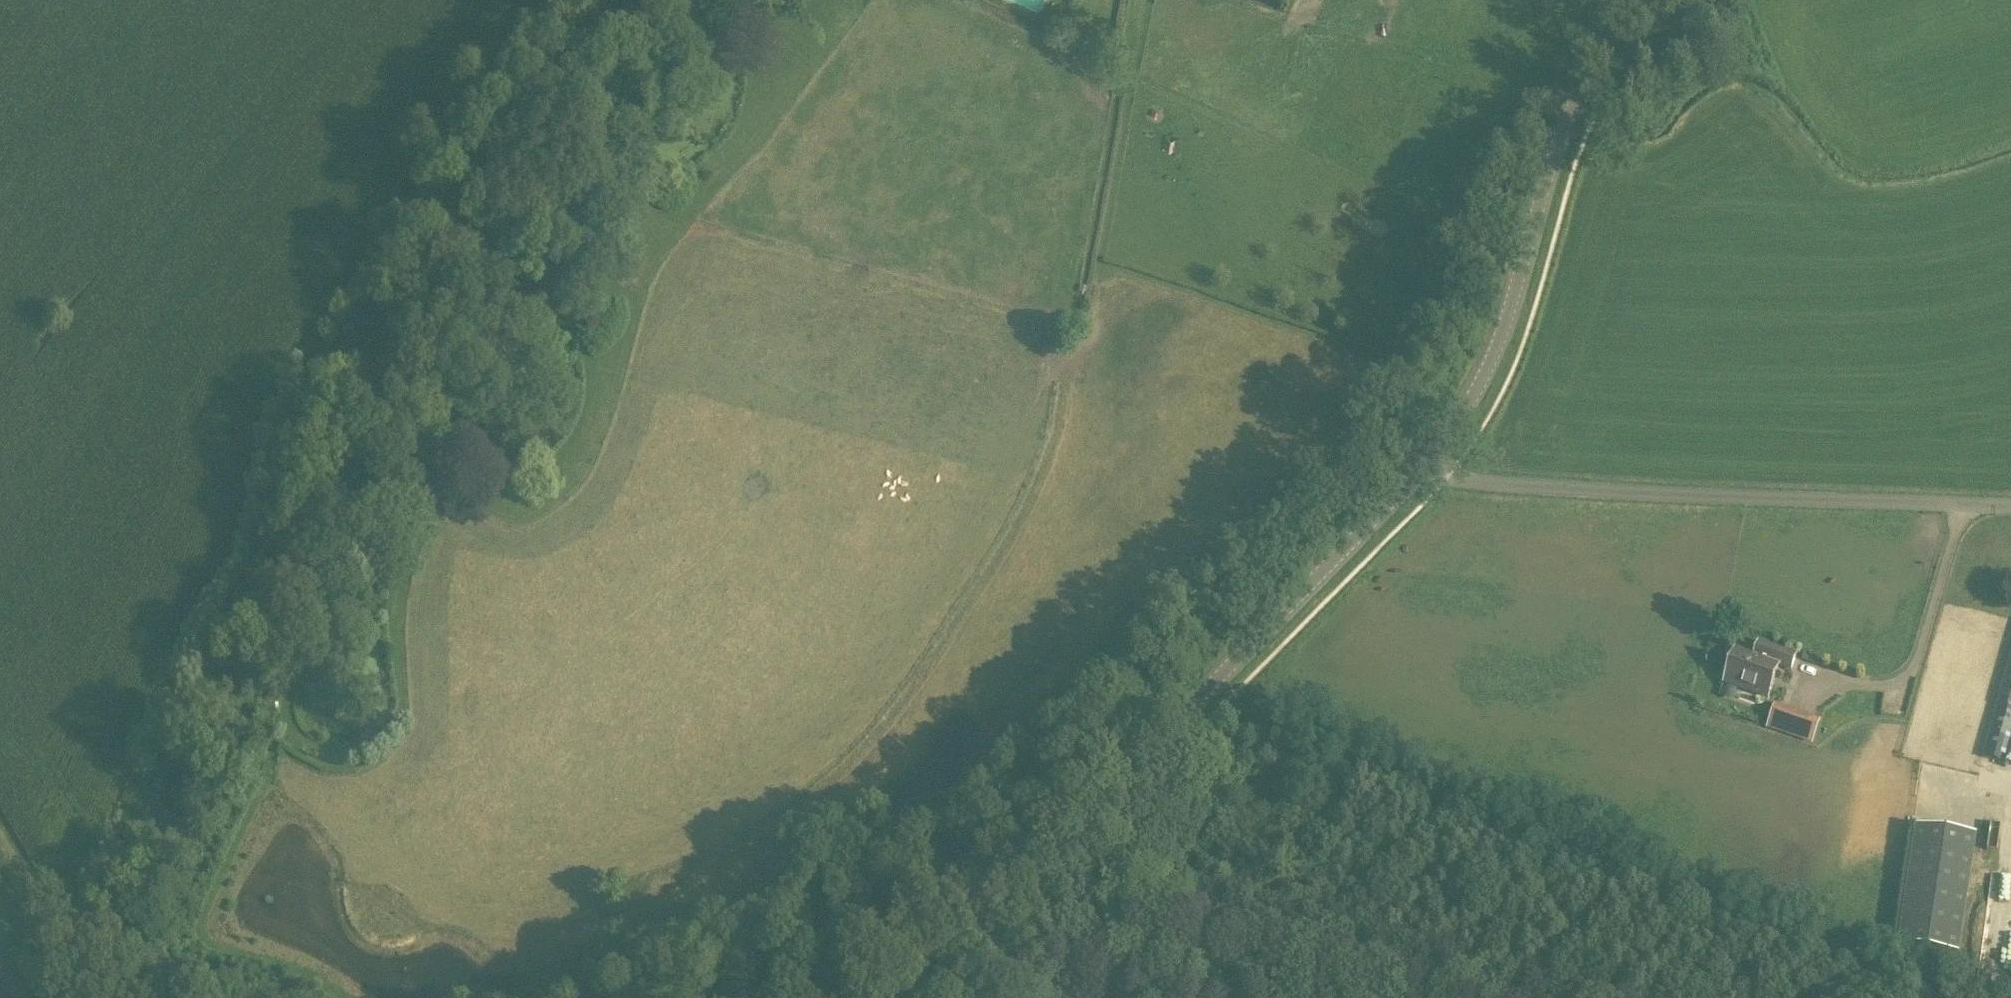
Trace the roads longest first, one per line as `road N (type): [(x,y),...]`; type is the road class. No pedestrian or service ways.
road 1 (secondary): [(816,997),(1139,761),(1427,462),(1489,364),(1567,120),(1624,0)]
road 2 (track): [(98,997),(0,825)]

